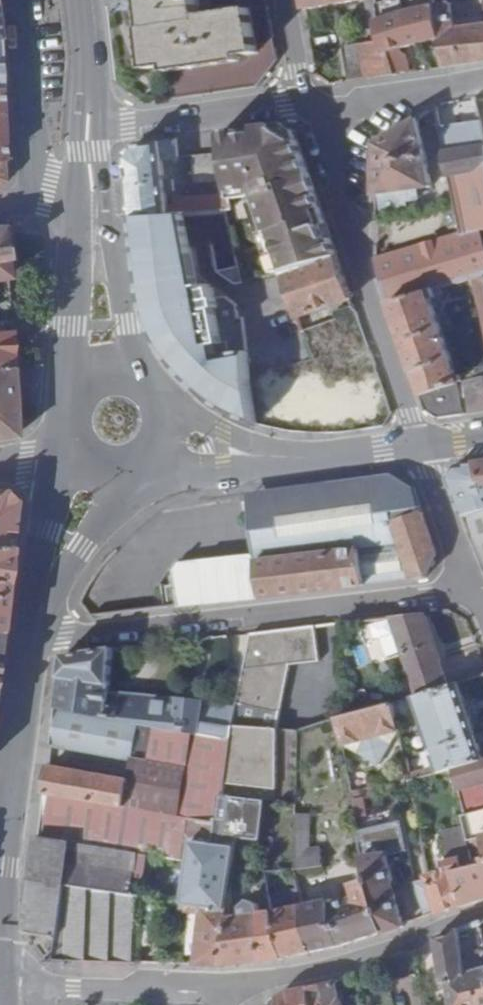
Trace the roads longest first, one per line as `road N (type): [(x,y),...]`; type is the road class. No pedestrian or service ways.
road 1 (residential): [(482,918),(231,991),(72,988),(6,975)]
road 2 (residential): [(37,638),(472,592)]
road 3 (residential): [(304,103),(416,444)]
road 4 (residential): [(88,125),(304,103)]
road 5 (secondary): [(91,186),(71,279),(69,326),(80,394)]
road 6 (secondary): [(145,388),(91,186)]
road 7 (residential): [(15,0),(30,190)]
road 8 (residential): [(304,103),(482,77)]
road 9 (secondary): [(10,813),(37,638)]
road 10 (residential): [(416,444),(472,592)]
road 11 (secondary): [(263,457),(416,444)]
road 12 (secondary): [(46,587),(83,547),(131,461)]
road 13 (secondary): [(87,453),(48,530),(46,587)]
road 14 (secondary): [(88,125),(79,0)]
road 15 (secondary): [(142,455),(221,470),(263,457)]

